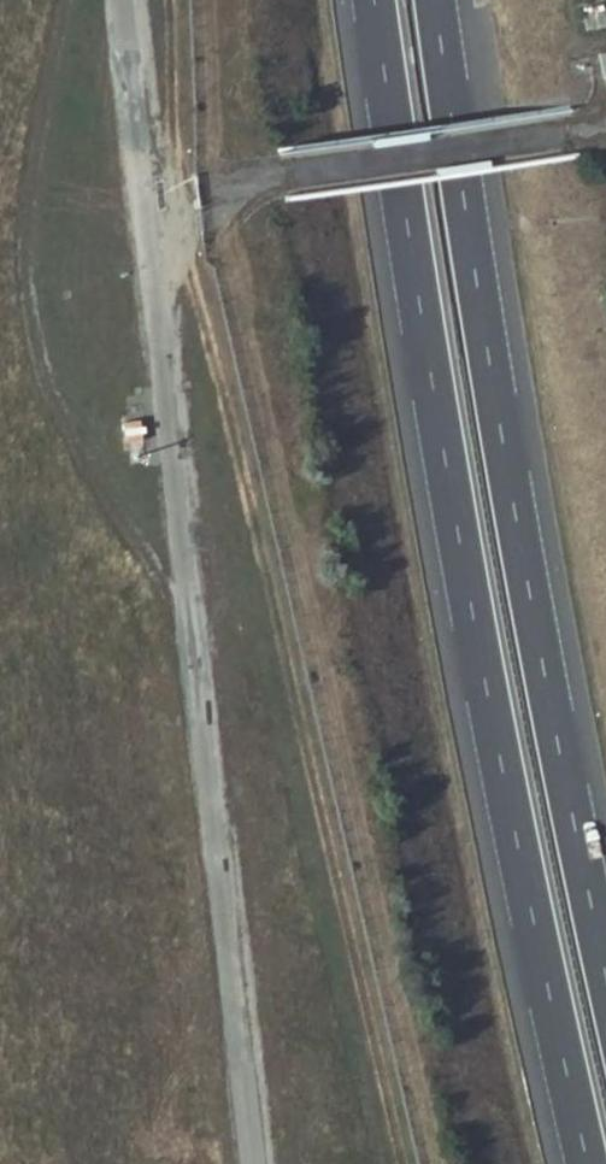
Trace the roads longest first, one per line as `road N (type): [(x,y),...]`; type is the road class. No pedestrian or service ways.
road 1 (motorway): [(374,0),(458,536),(587,1163)]
road 2 (motorway): [(605,972),(516,513),(436,0)]

